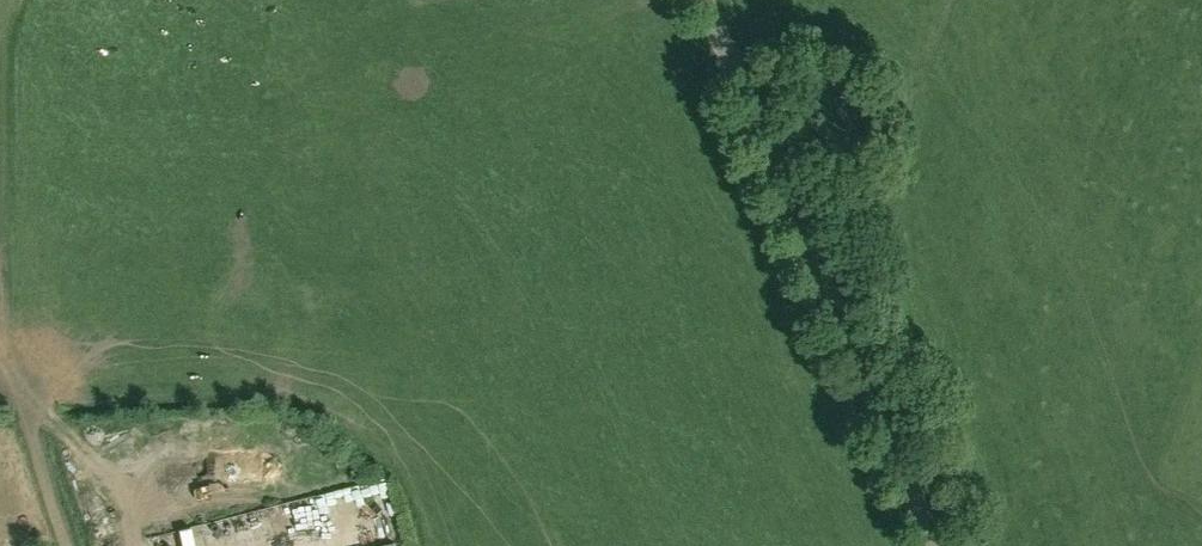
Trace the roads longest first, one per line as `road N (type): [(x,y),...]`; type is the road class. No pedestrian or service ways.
road 1 (unclassified): [(936,545),(711,0)]

